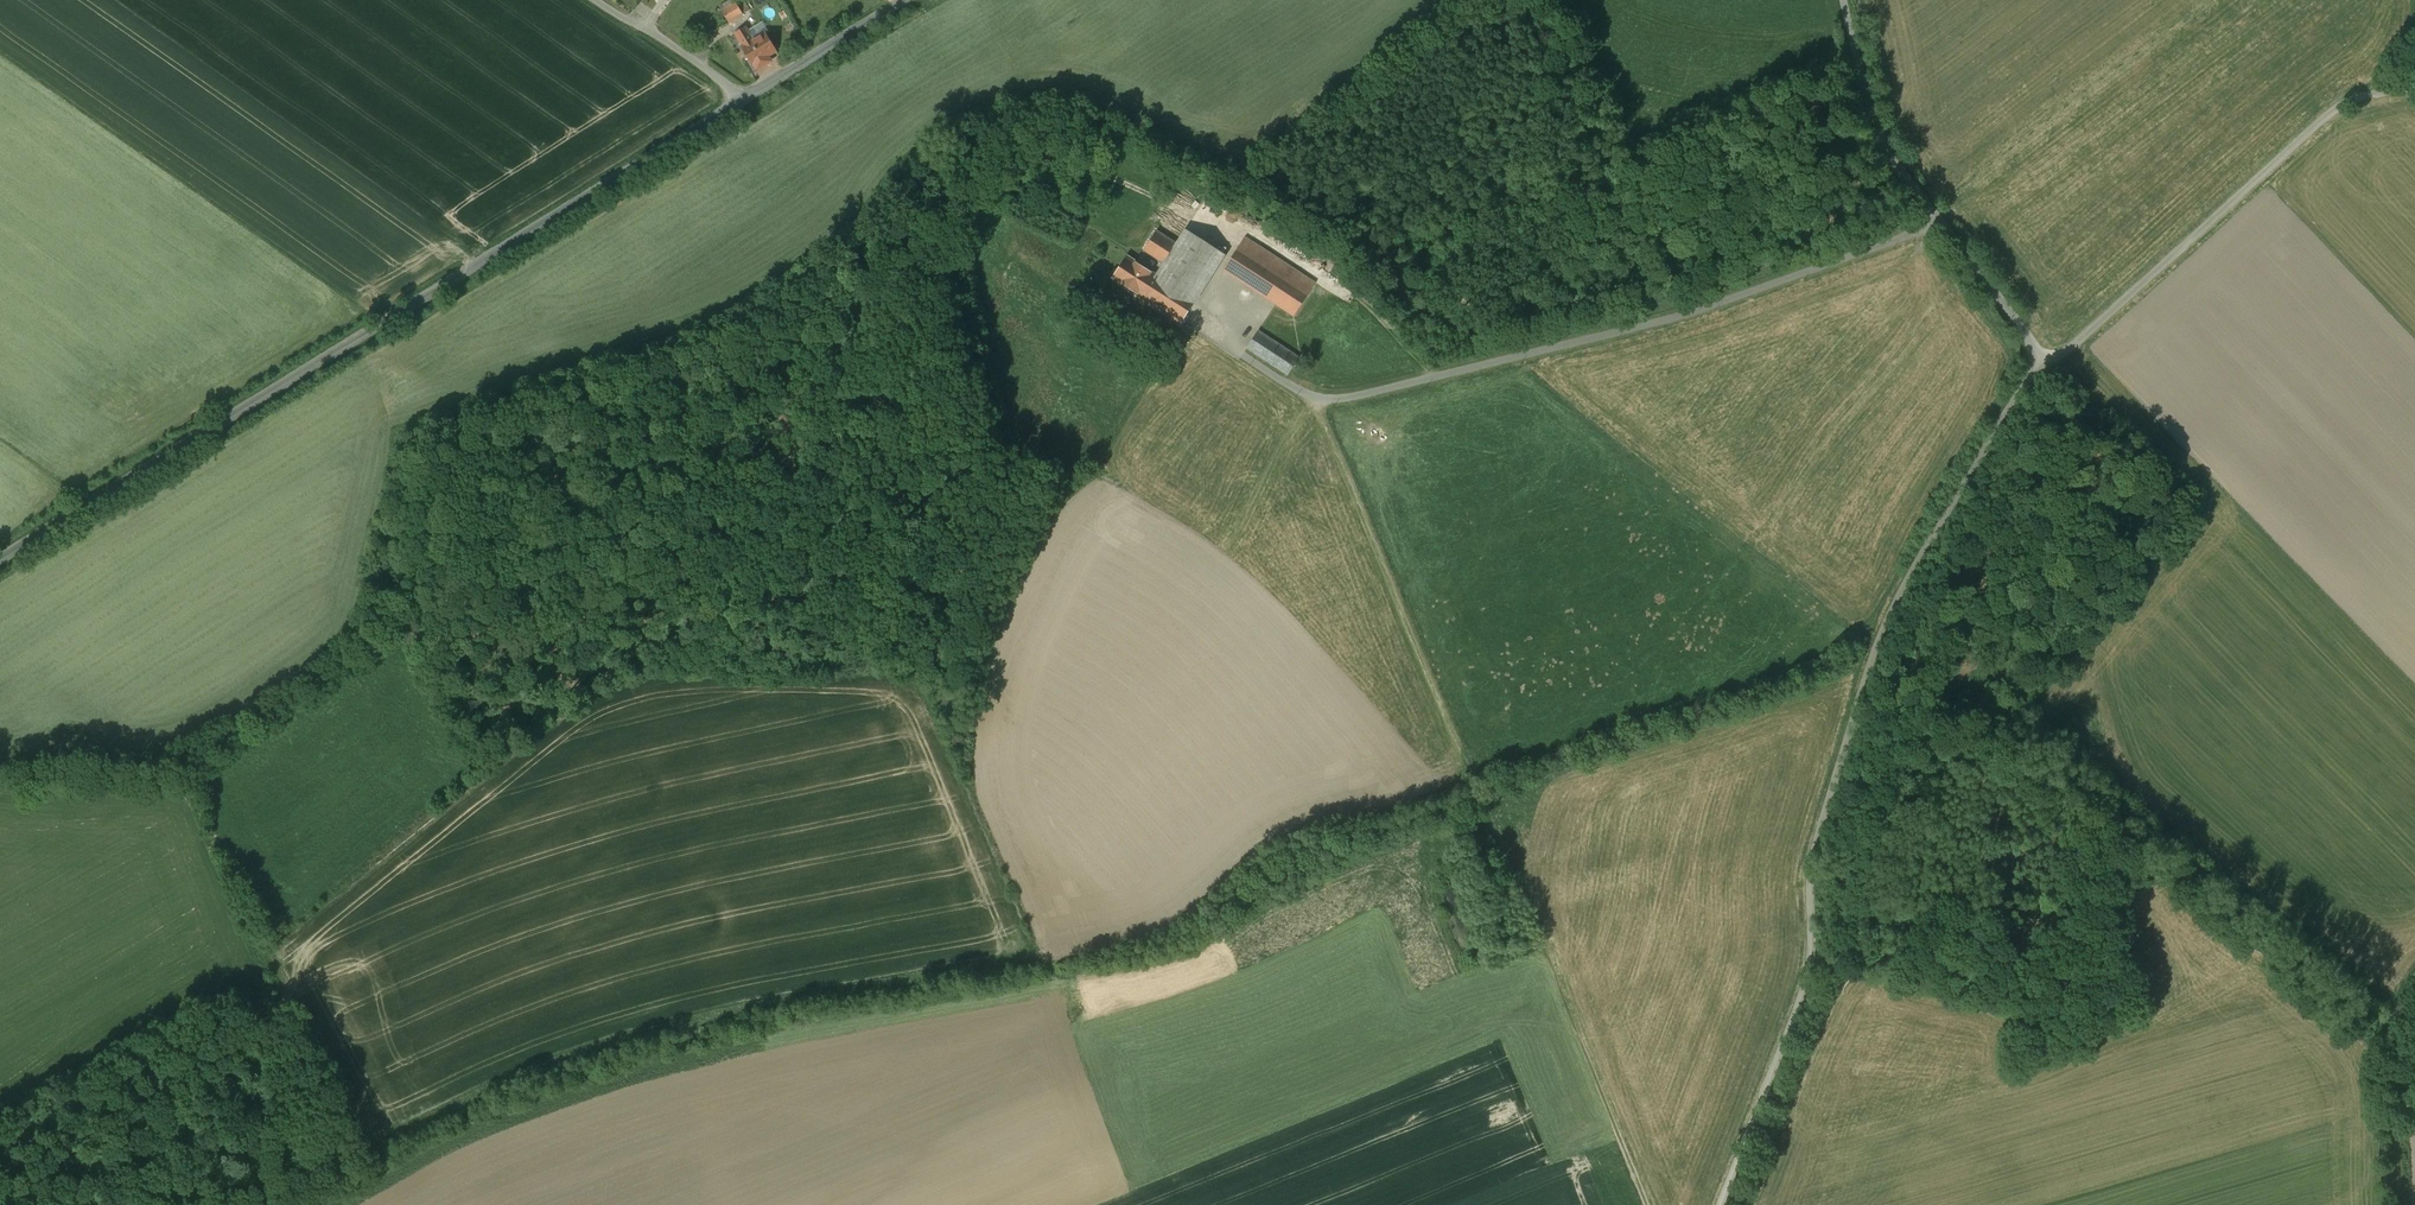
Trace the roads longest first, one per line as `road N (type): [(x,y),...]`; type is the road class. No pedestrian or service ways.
road 1 (unclassified): [(1720,1204),(1811,977),(1826,834),(1878,644),(1895,599),(2038,358),(2031,336),(1888,149),(1846,0)]
road 2 (unclassified): [(744,100),(0,557)]
road 3 (track): [(612,683),(276,946),(290,1002),(0,1196)]
road 4 (track): [(2414,982),(2398,1004),(2400,1204)]
road 5 (unclassified): [(744,100),(910,0)]
road 6 (unclassified): [(601,0),(744,100)]

